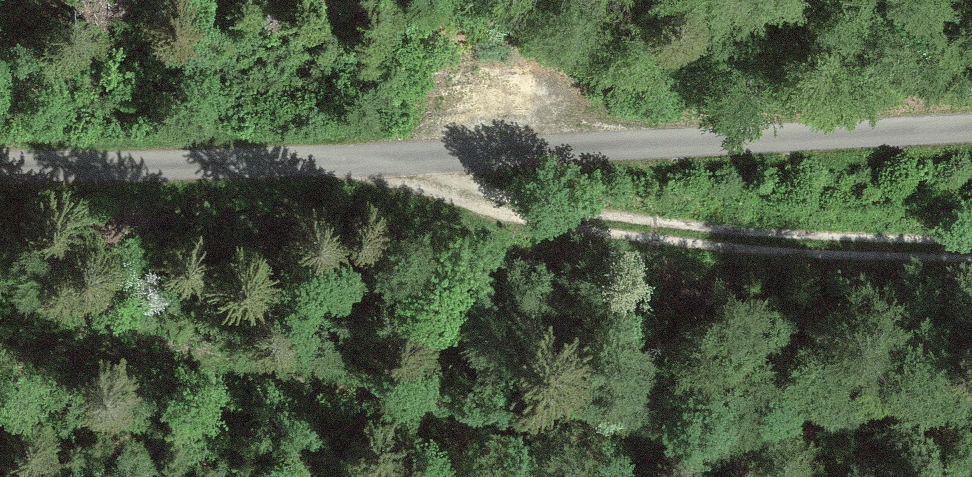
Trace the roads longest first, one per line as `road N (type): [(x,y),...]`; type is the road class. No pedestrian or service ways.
road 1 (unclassified): [(0,164),(370,158),(971,129)]
road 2 (track): [(370,158),(524,213),(675,233),(971,248)]

